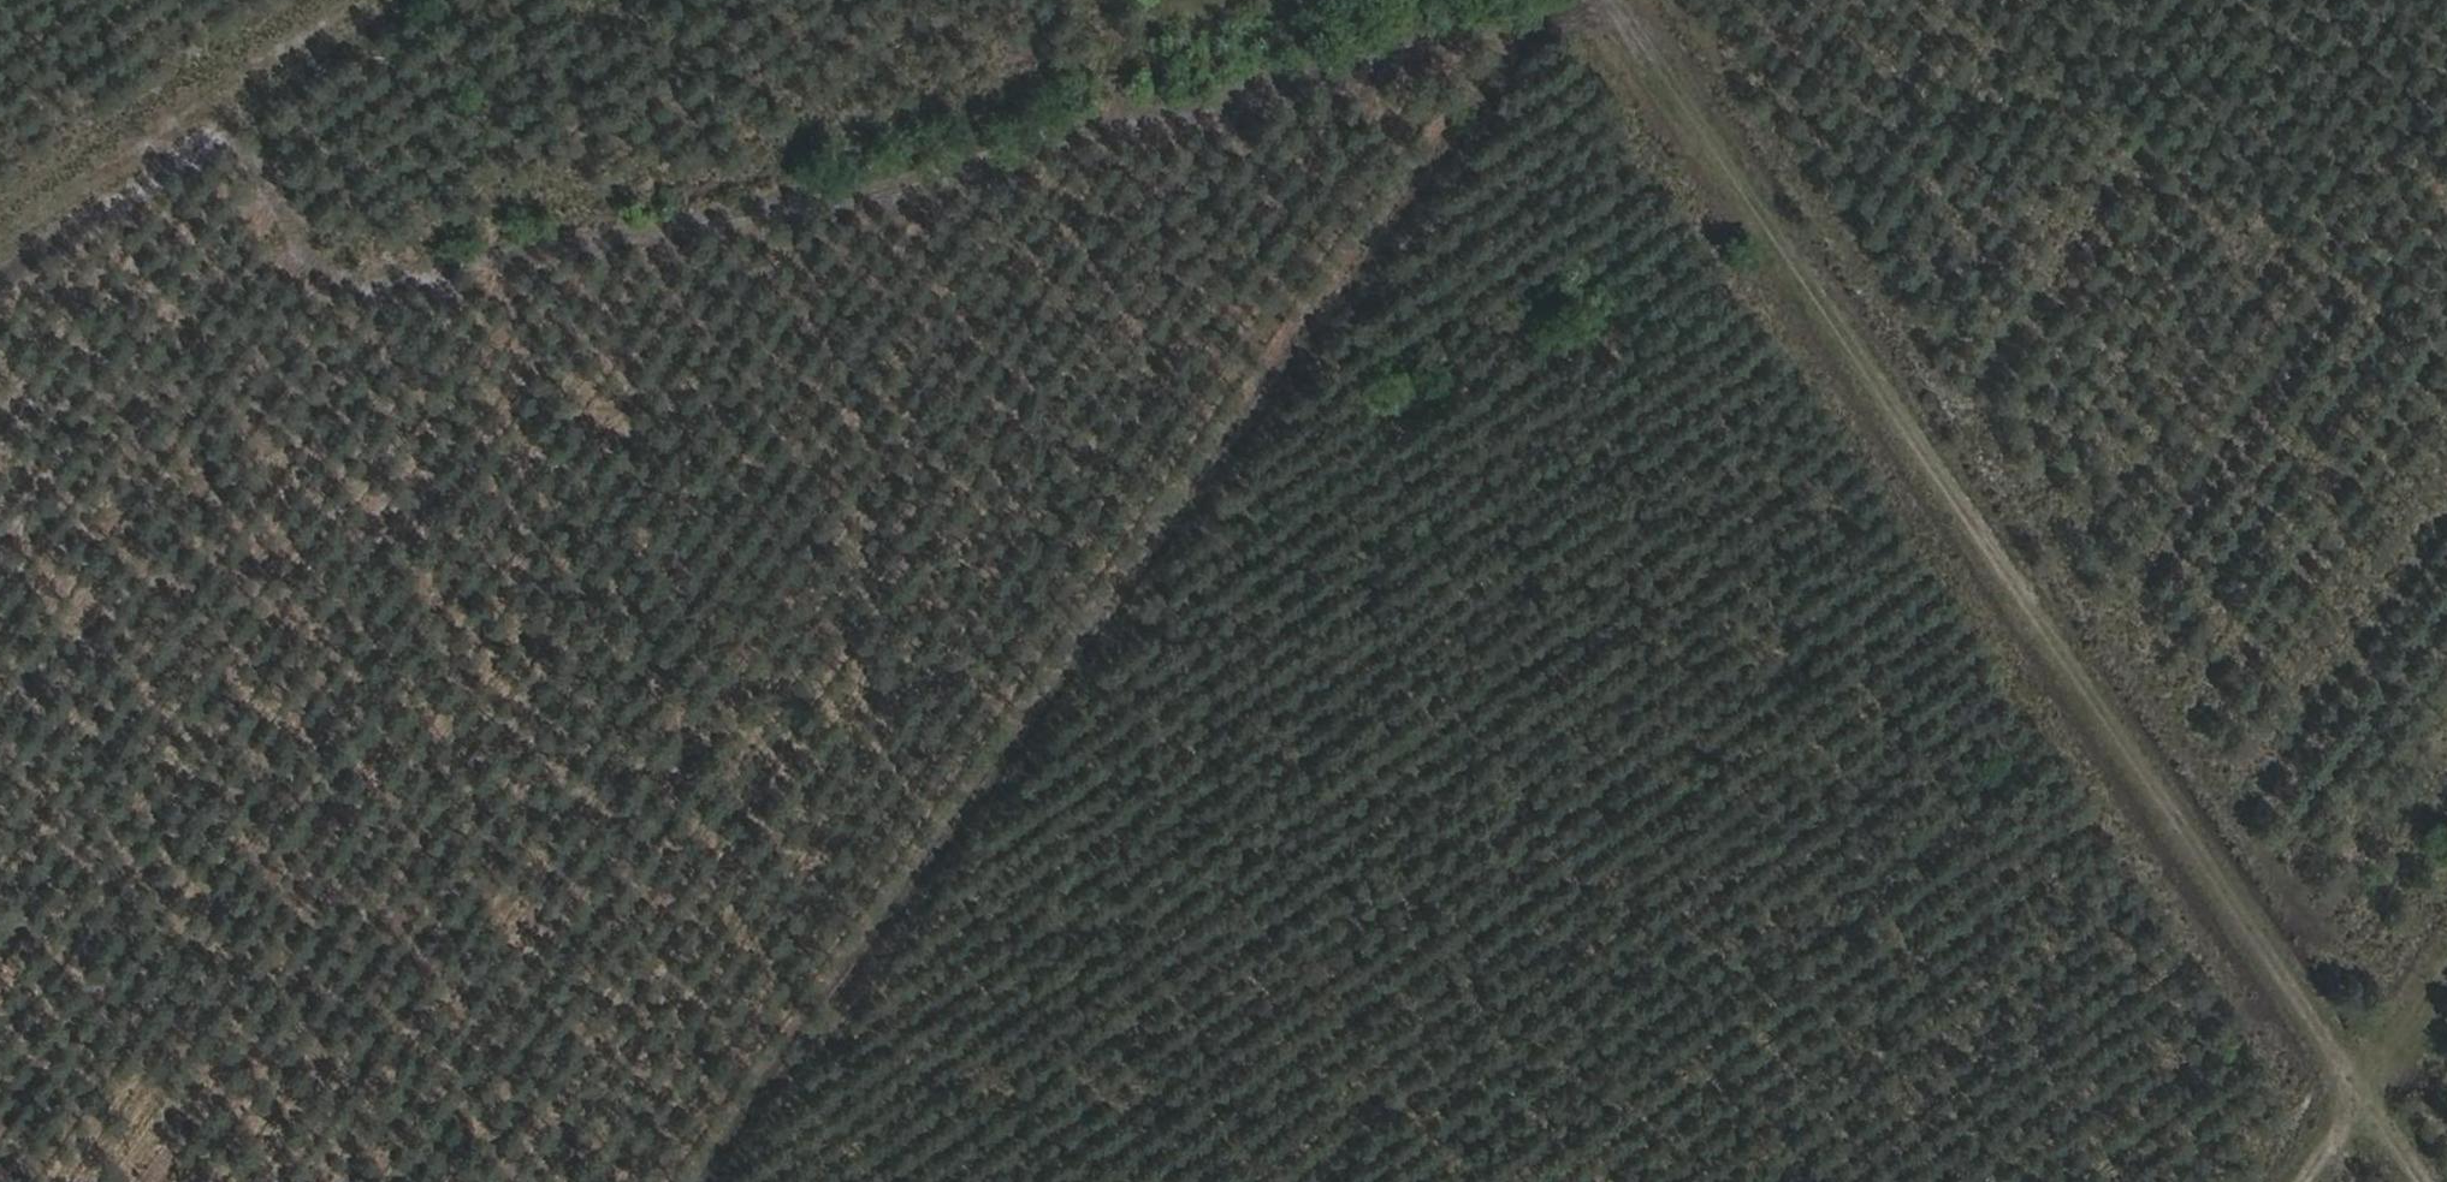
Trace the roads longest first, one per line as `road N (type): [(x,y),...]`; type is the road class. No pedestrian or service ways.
road 1 (track): [(1616,0),(2428,1181)]
road 2 (track): [(2369,1096),(2446,983)]

